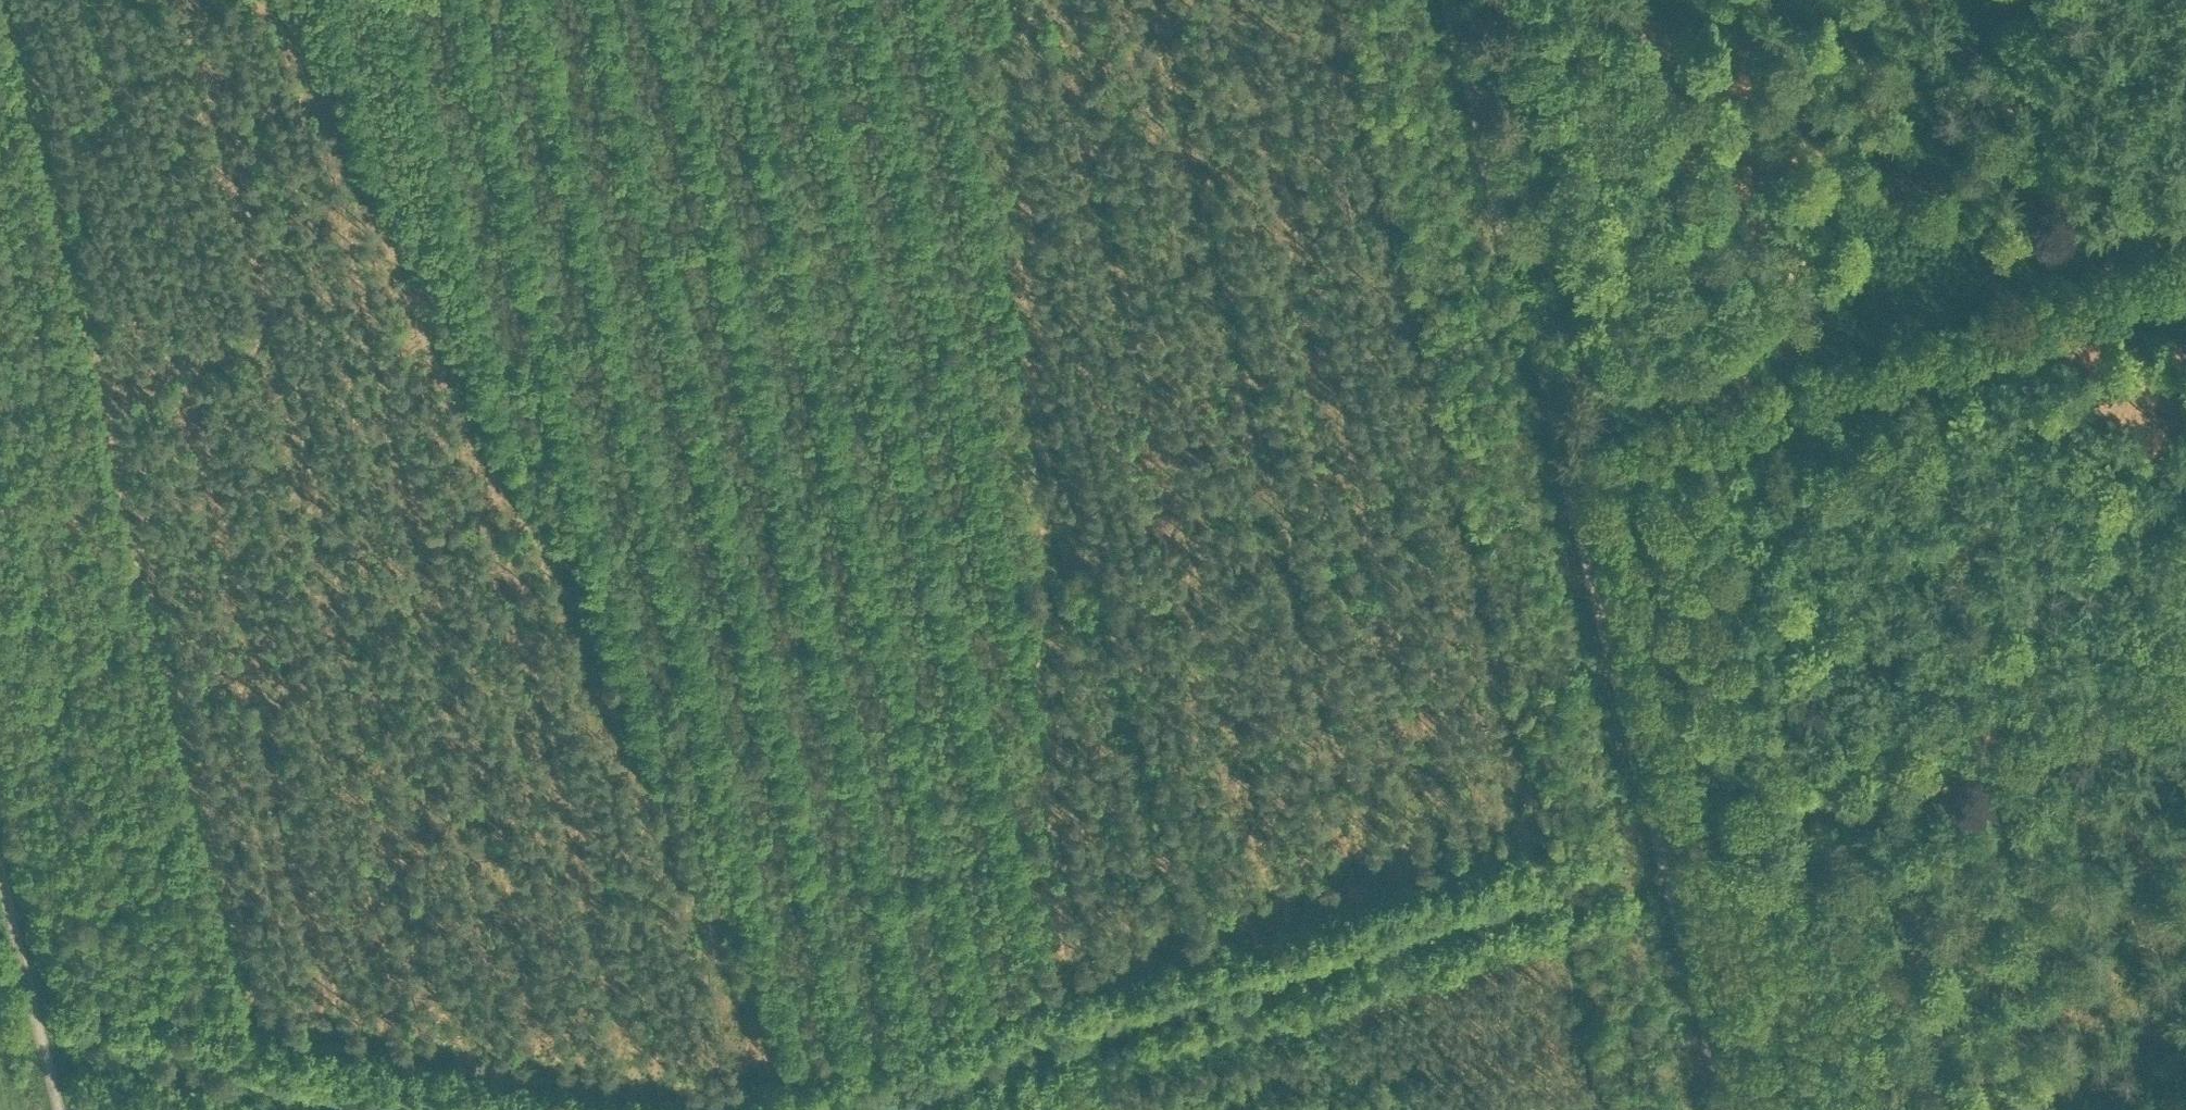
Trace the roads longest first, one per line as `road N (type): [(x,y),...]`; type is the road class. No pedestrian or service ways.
road 1 (track): [(1664,877),(1449,0)]
road 2 (track): [(1664,877),(1491,917),(873,1109)]
road 3 (track): [(332,1109),(46,1061)]
road 4 (track): [(1660,858),(1934,769)]
road 5 (unclassified): [(59,1109),(0,876)]
road 6 (track): [(1721,1109),(1664,877)]

